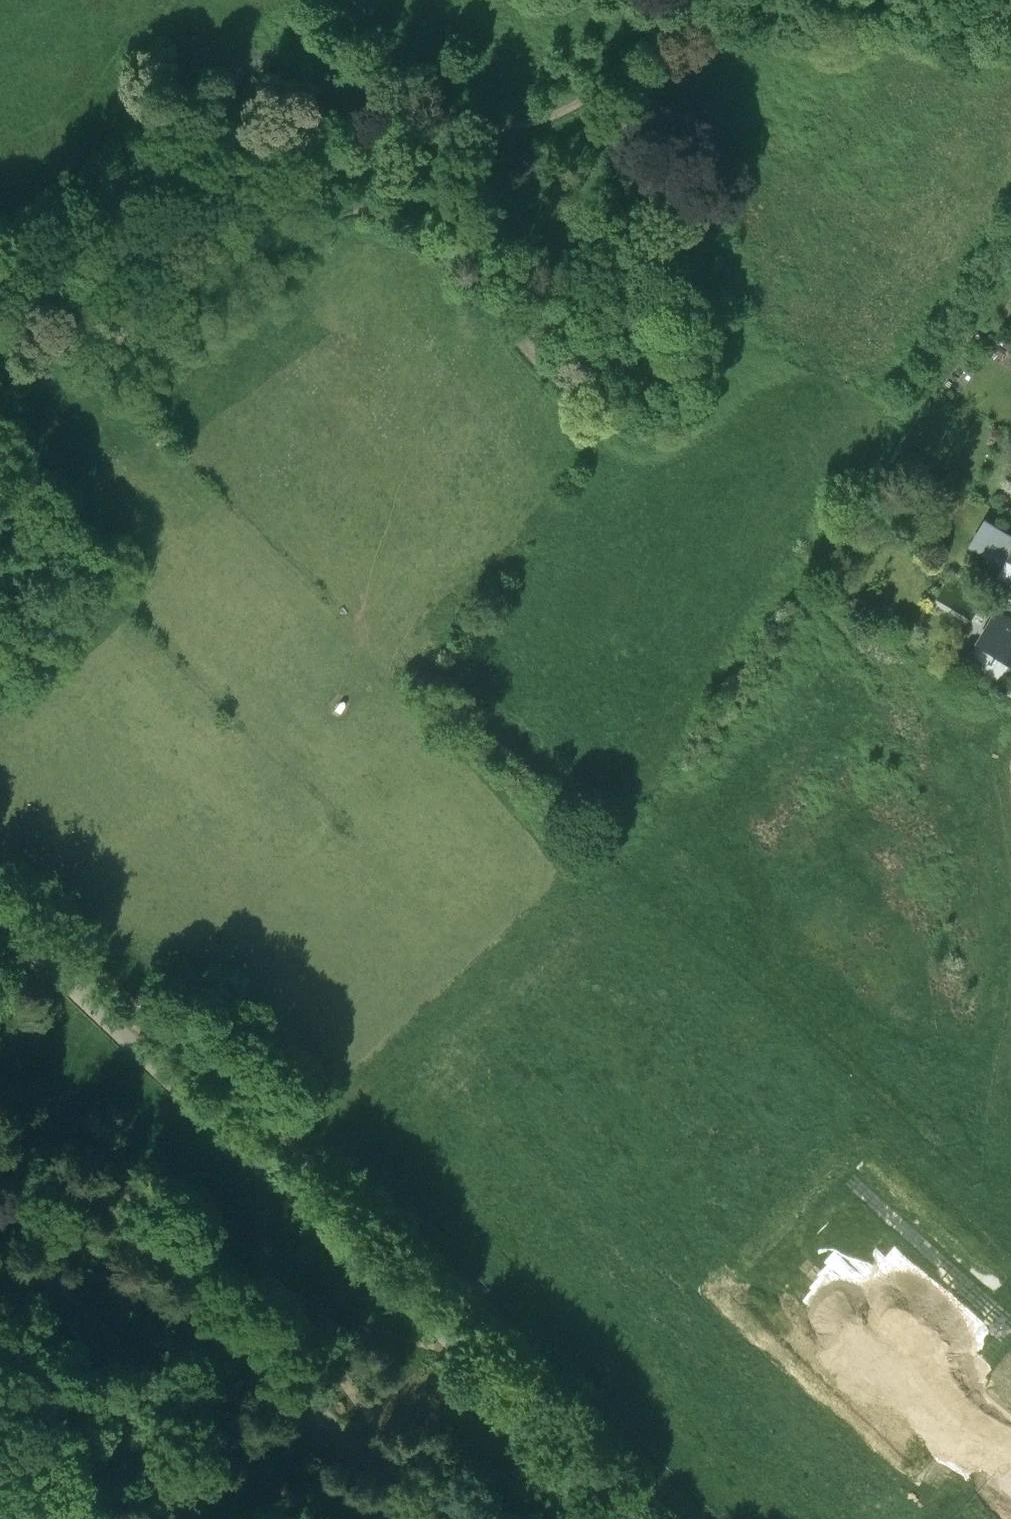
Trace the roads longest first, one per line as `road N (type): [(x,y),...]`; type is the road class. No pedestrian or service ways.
road 1 (track): [(0,1256),(87,1318),(211,1442),(306,1518)]
road 2 (track): [(0,1046),(167,1244),(243,1354)]

